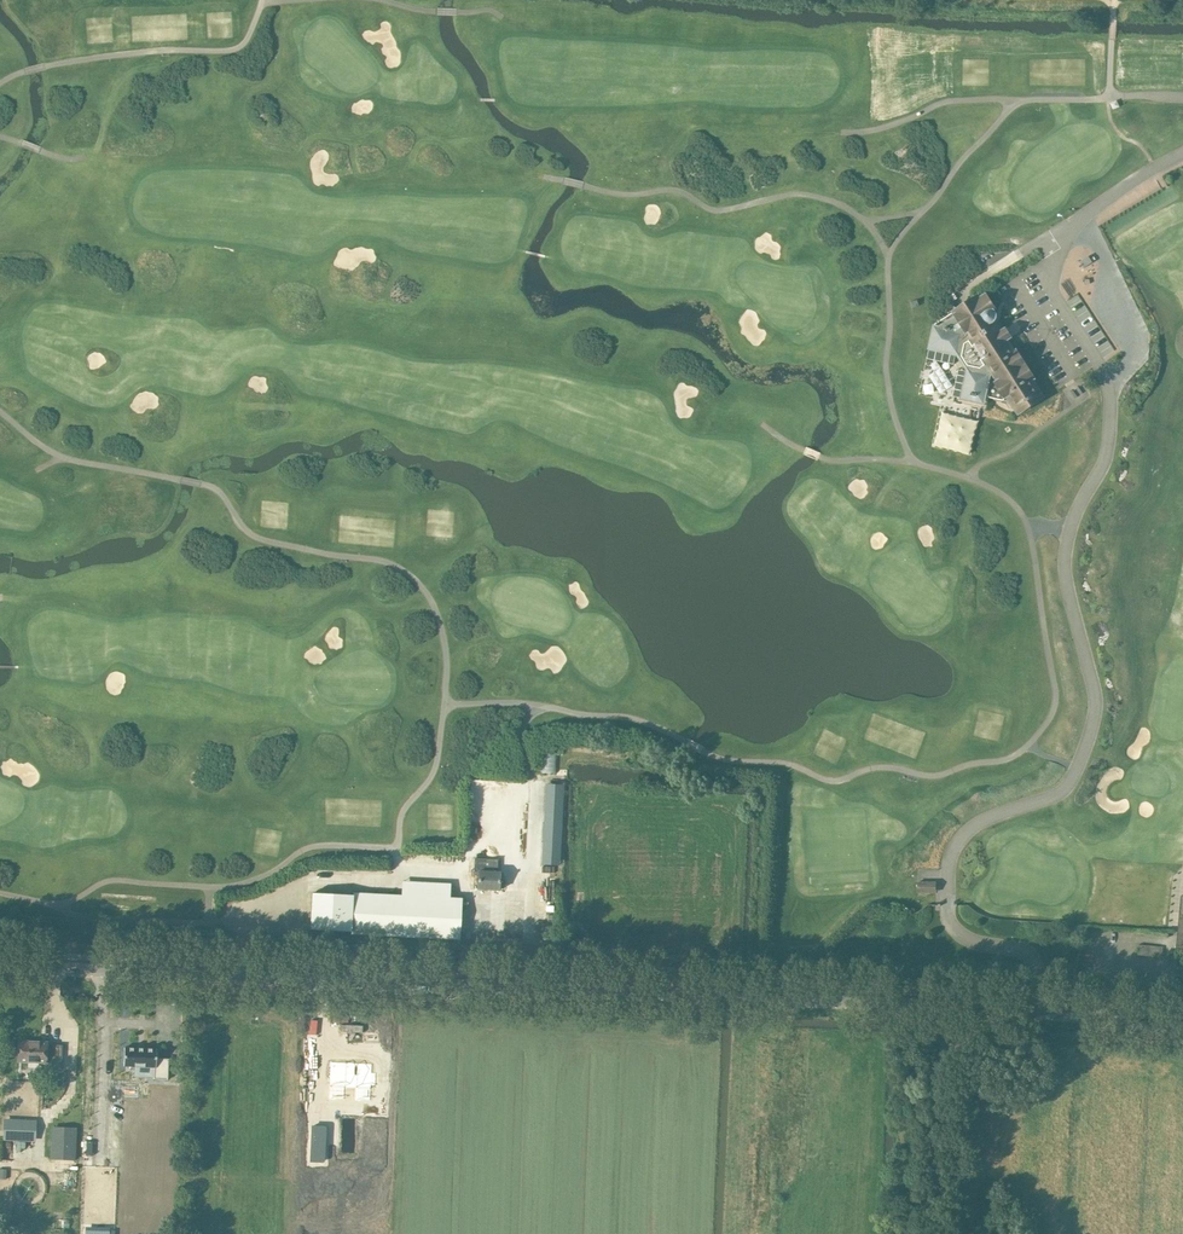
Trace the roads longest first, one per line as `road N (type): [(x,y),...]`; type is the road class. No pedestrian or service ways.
road 1 (unclassified): [(1182,1025),(1031,1011),(0,966)]

